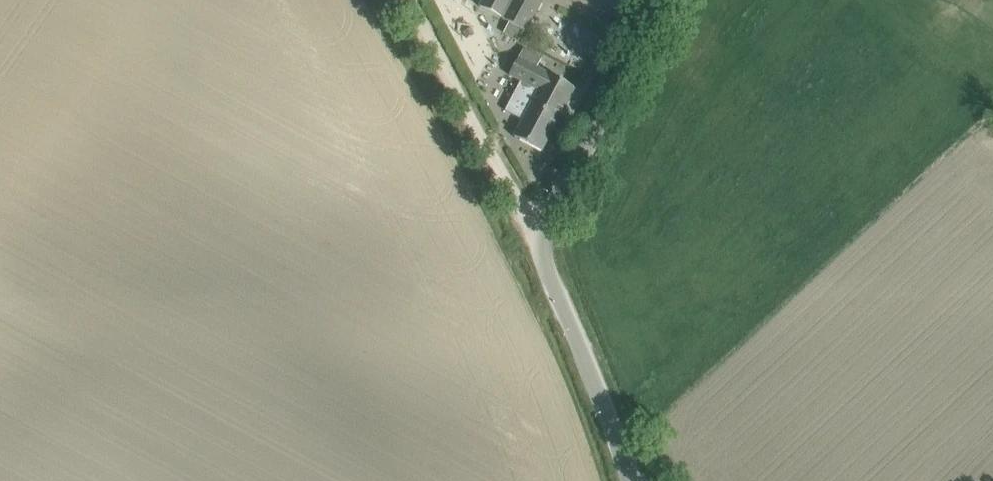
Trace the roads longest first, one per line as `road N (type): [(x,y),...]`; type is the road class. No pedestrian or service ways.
road 1 (unclassified): [(627,470),(543,256),(680,0)]
road 2 (track): [(543,256),(411,0)]

